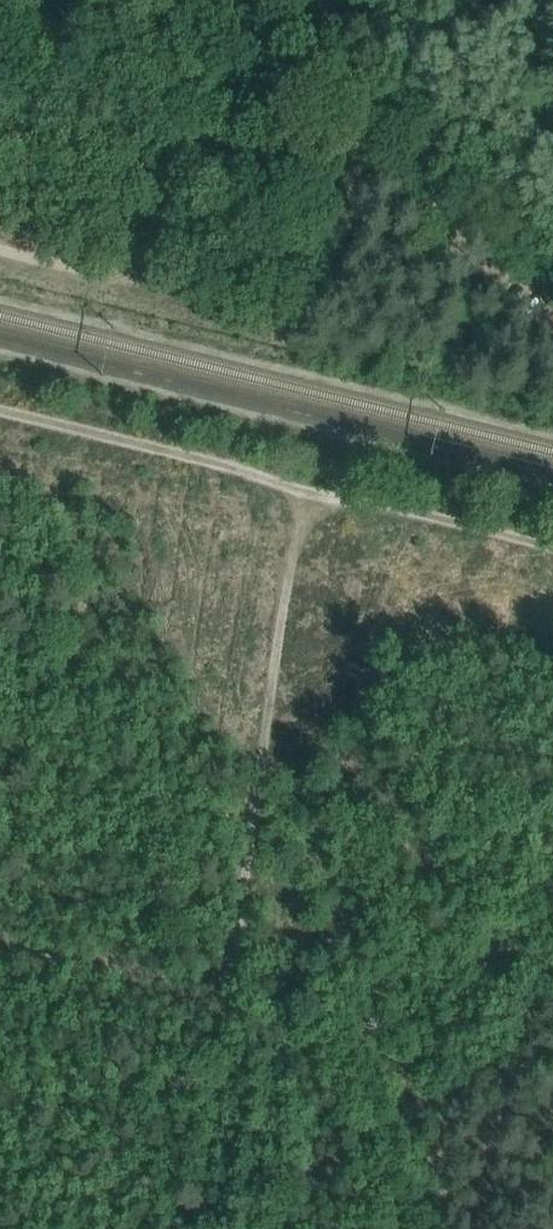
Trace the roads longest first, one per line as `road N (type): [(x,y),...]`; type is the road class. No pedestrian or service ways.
road 1 (track): [(295,459),(185,1228)]
road 2 (track): [(552,521),(0,389)]
road 3 (track): [(0,251),(111,269),(191,178),(324,147),(354,127)]
road 4 (track): [(0,944),(218,997)]
road 5 (residential): [(552,291),(432,190)]

